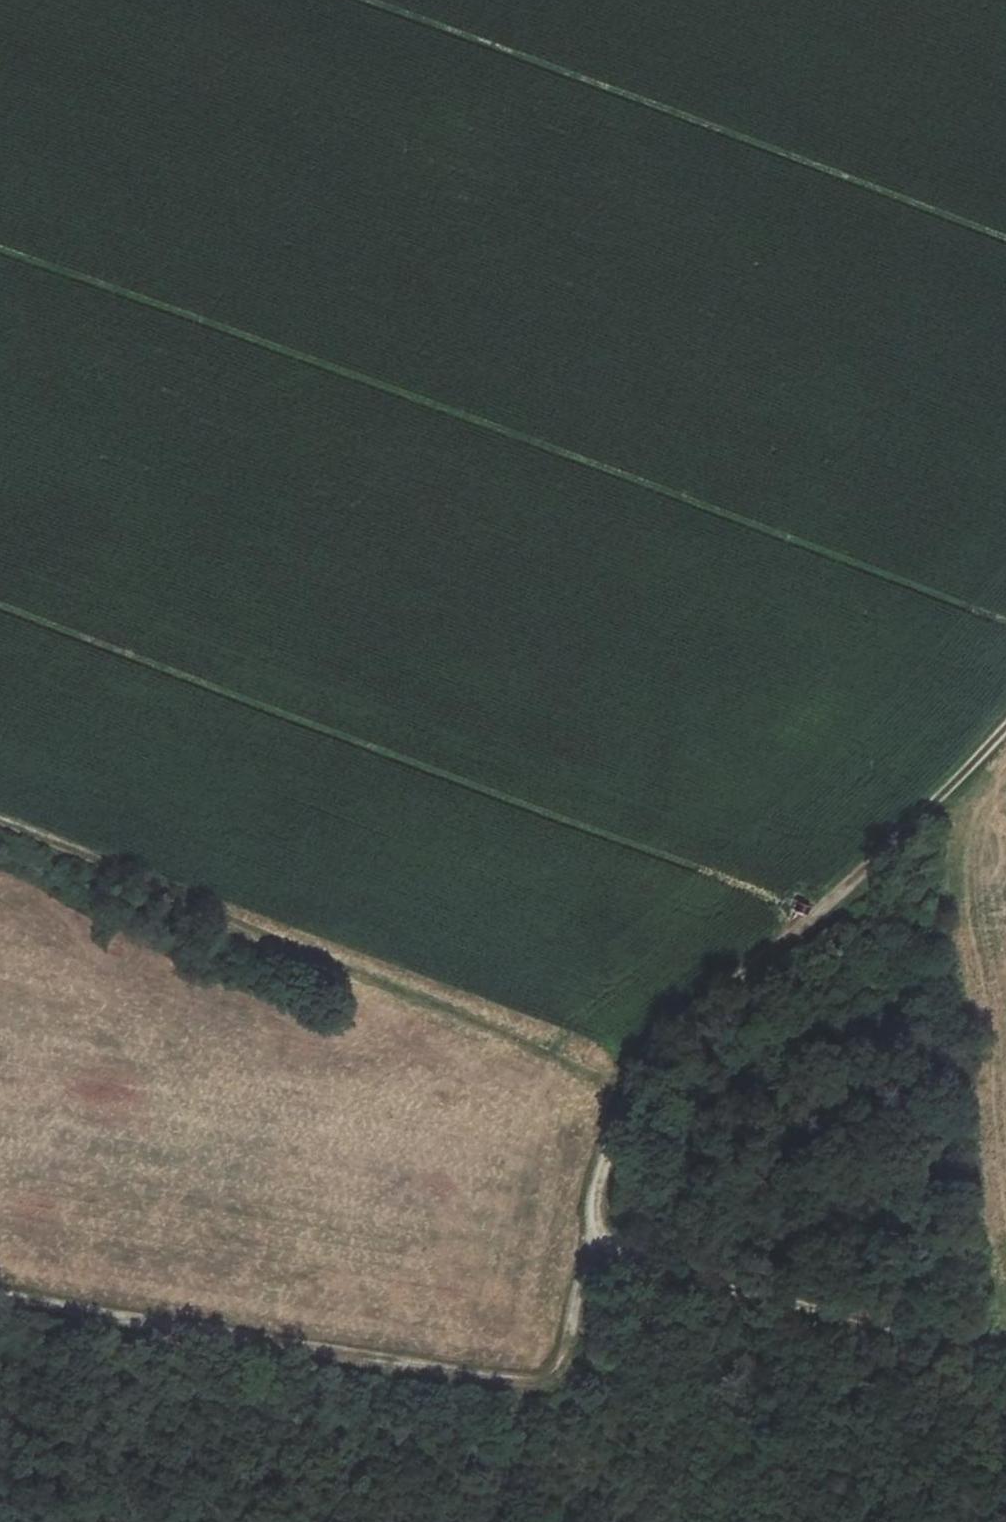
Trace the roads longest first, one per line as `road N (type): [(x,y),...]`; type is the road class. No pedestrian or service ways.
road 1 (track): [(1005,728),(822,907),(678,1022),(625,1089),(603,1153),(585,1253)]
road 2 (track): [(585,1253),(555,1382),(526,1386),(0,1299)]
road 3 (track): [(1005,1351),(585,1253)]

